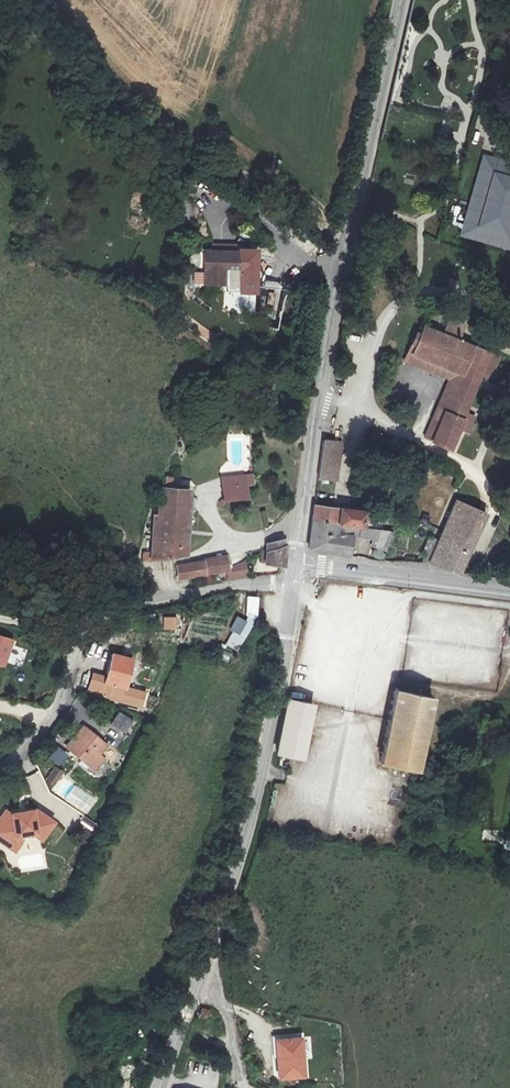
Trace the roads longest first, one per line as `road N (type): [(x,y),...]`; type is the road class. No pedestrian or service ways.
road 1 (unclassified): [(401,0),(331,325),(296,564)]
road 2 (unclassified): [(294,579),(269,742),(206,979)]
road 3 (track): [(44,0),(125,87),(347,241)]
road 4 (residential): [(294,579),(130,607),(83,636)]
road 5 (residential): [(509,592),(296,564)]
road 6 (residential): [(83,636),(65,698),(0,771)]

